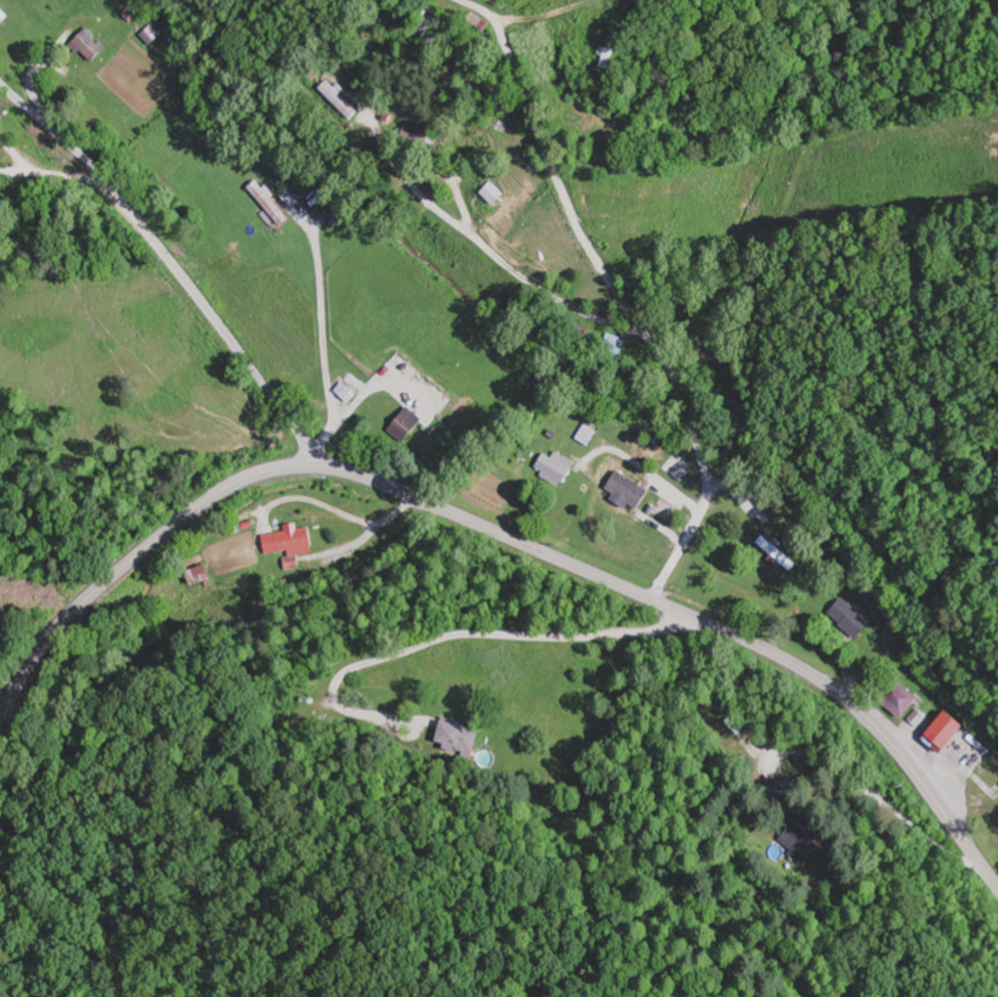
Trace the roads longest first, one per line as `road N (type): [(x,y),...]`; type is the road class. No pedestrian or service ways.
road 1 (tertiary): [(997,888),(900,757),(812,677),(507,538),(358,476),(329,472)]
road 2 (residential): [(653,601),(705,505),(693,420),(669,368),(572,218),(494,24),(458,0)]
road 3 (residential): [(329,472),(110,184),(0,82)]
road 4 (tertiary): [(0,725),(65,622),(170,529),(242,483),(288,470),(329,472)]
road 5 (residential): [(365,109),(393,161),(441,215),(539,289),(654,344)]
road 6 (residential): [(985,871),(950,857),(811,756),(786,756),(785,781)]

